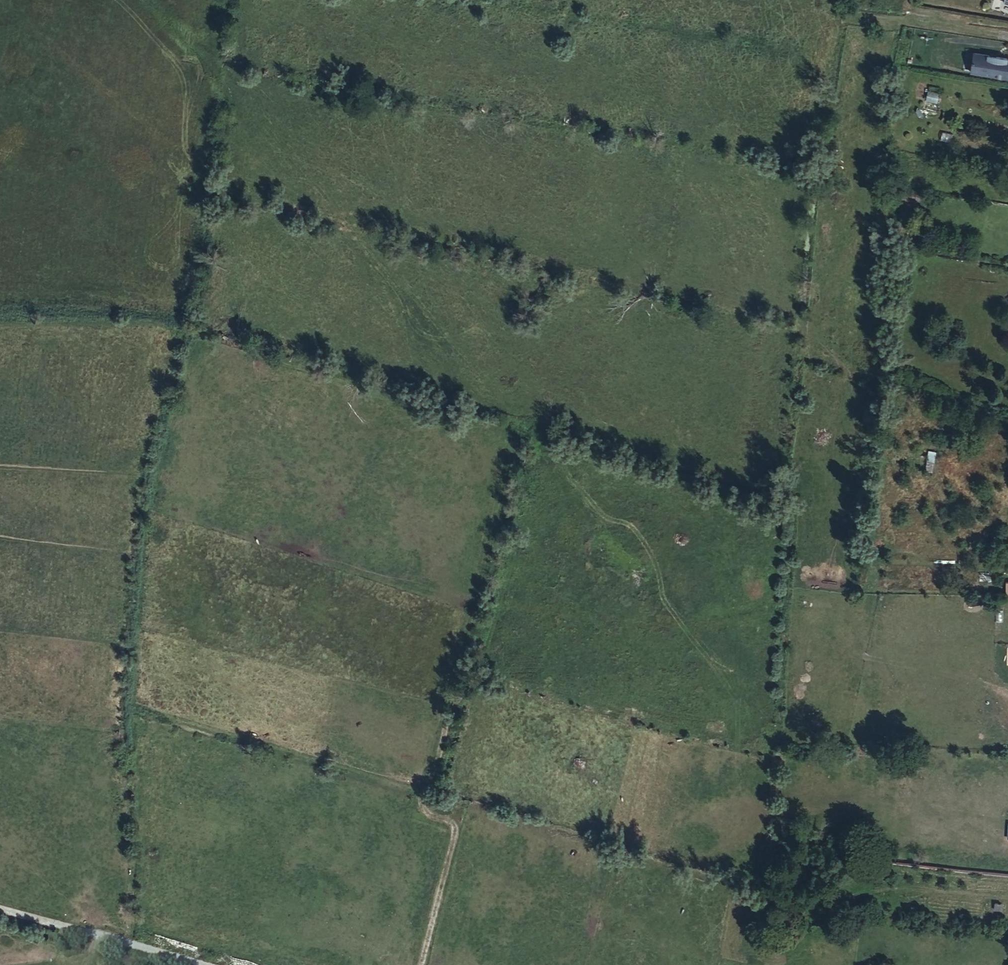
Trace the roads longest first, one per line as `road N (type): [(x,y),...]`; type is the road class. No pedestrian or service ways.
road 1 (track): [(202,964),(0,908)]

